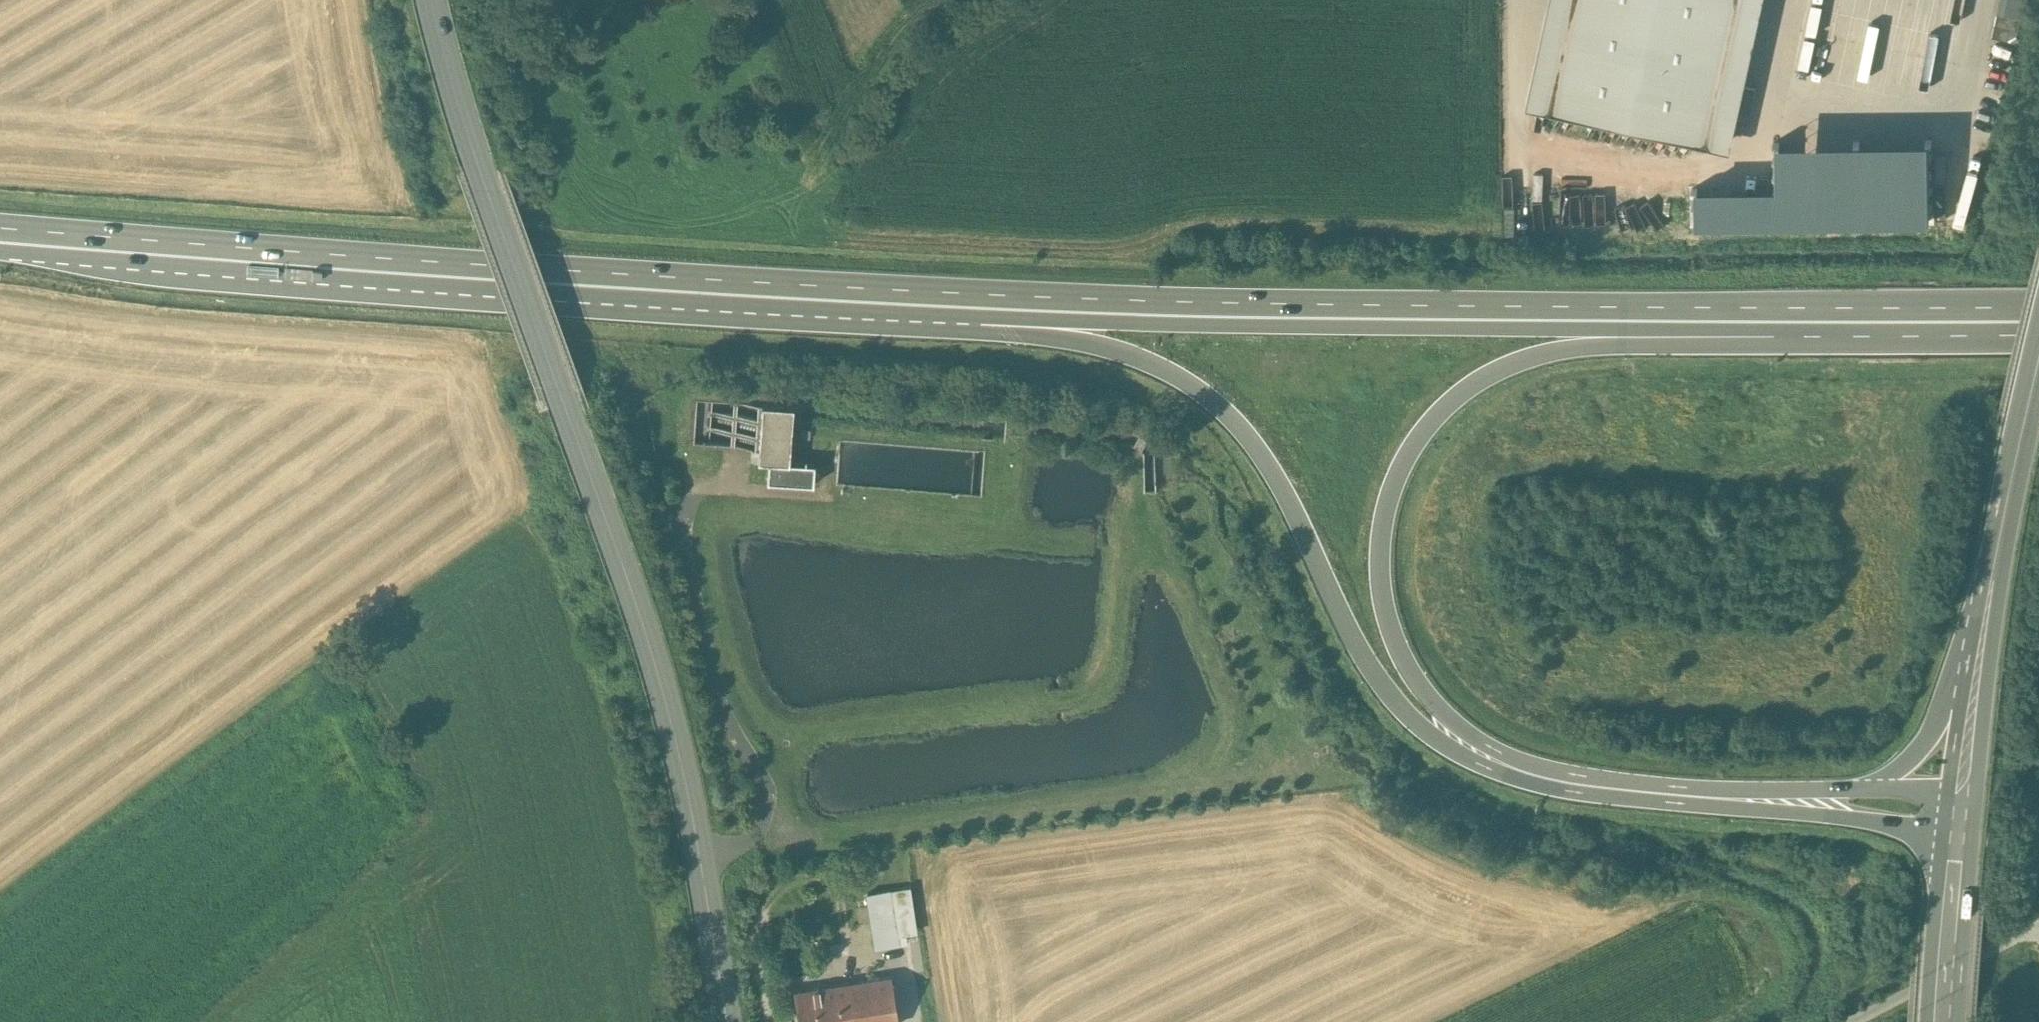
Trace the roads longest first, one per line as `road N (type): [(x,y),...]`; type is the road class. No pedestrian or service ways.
road 1 (trunk): [(2038,305),(1049,296),(0,227)]
road 2 (trunk): [(959,318),(1115,349),(1164,367),(1212,398),(1248,430),(1390,691),(1464,753),(1600,792),(1963,832)]
road 3 (trunk): [(1880,784),(1617,766),(1504,735),(1460,712),(1424,669),(1401,628),(1390,580),(1387,528),(1398,476),(1449,397),(1544,354),(1600,343),(1763,343),(1826,330)]
road 4 (tertiary): [(729,1021),(670,707),(478,161),(432,0)]
road 5 (trunk): [(0,250),(959,318)]
road 6 (trunk): [(959,318),(1826,330)]
road 7 (secondary): [(1978,662),(2038,368)]
road 8 (trunk): [(1826,330),(2038,332)]
road 9 (unclassified): [(1857,1021),(2038,928)]
road 10 (secondary): [(1948,1021),(1963,832)]
road 11 (trunk): [(1978,662),(1920,746),(1880,784)]
road 12 (secondary): [(1967,790),(1978,662)]

